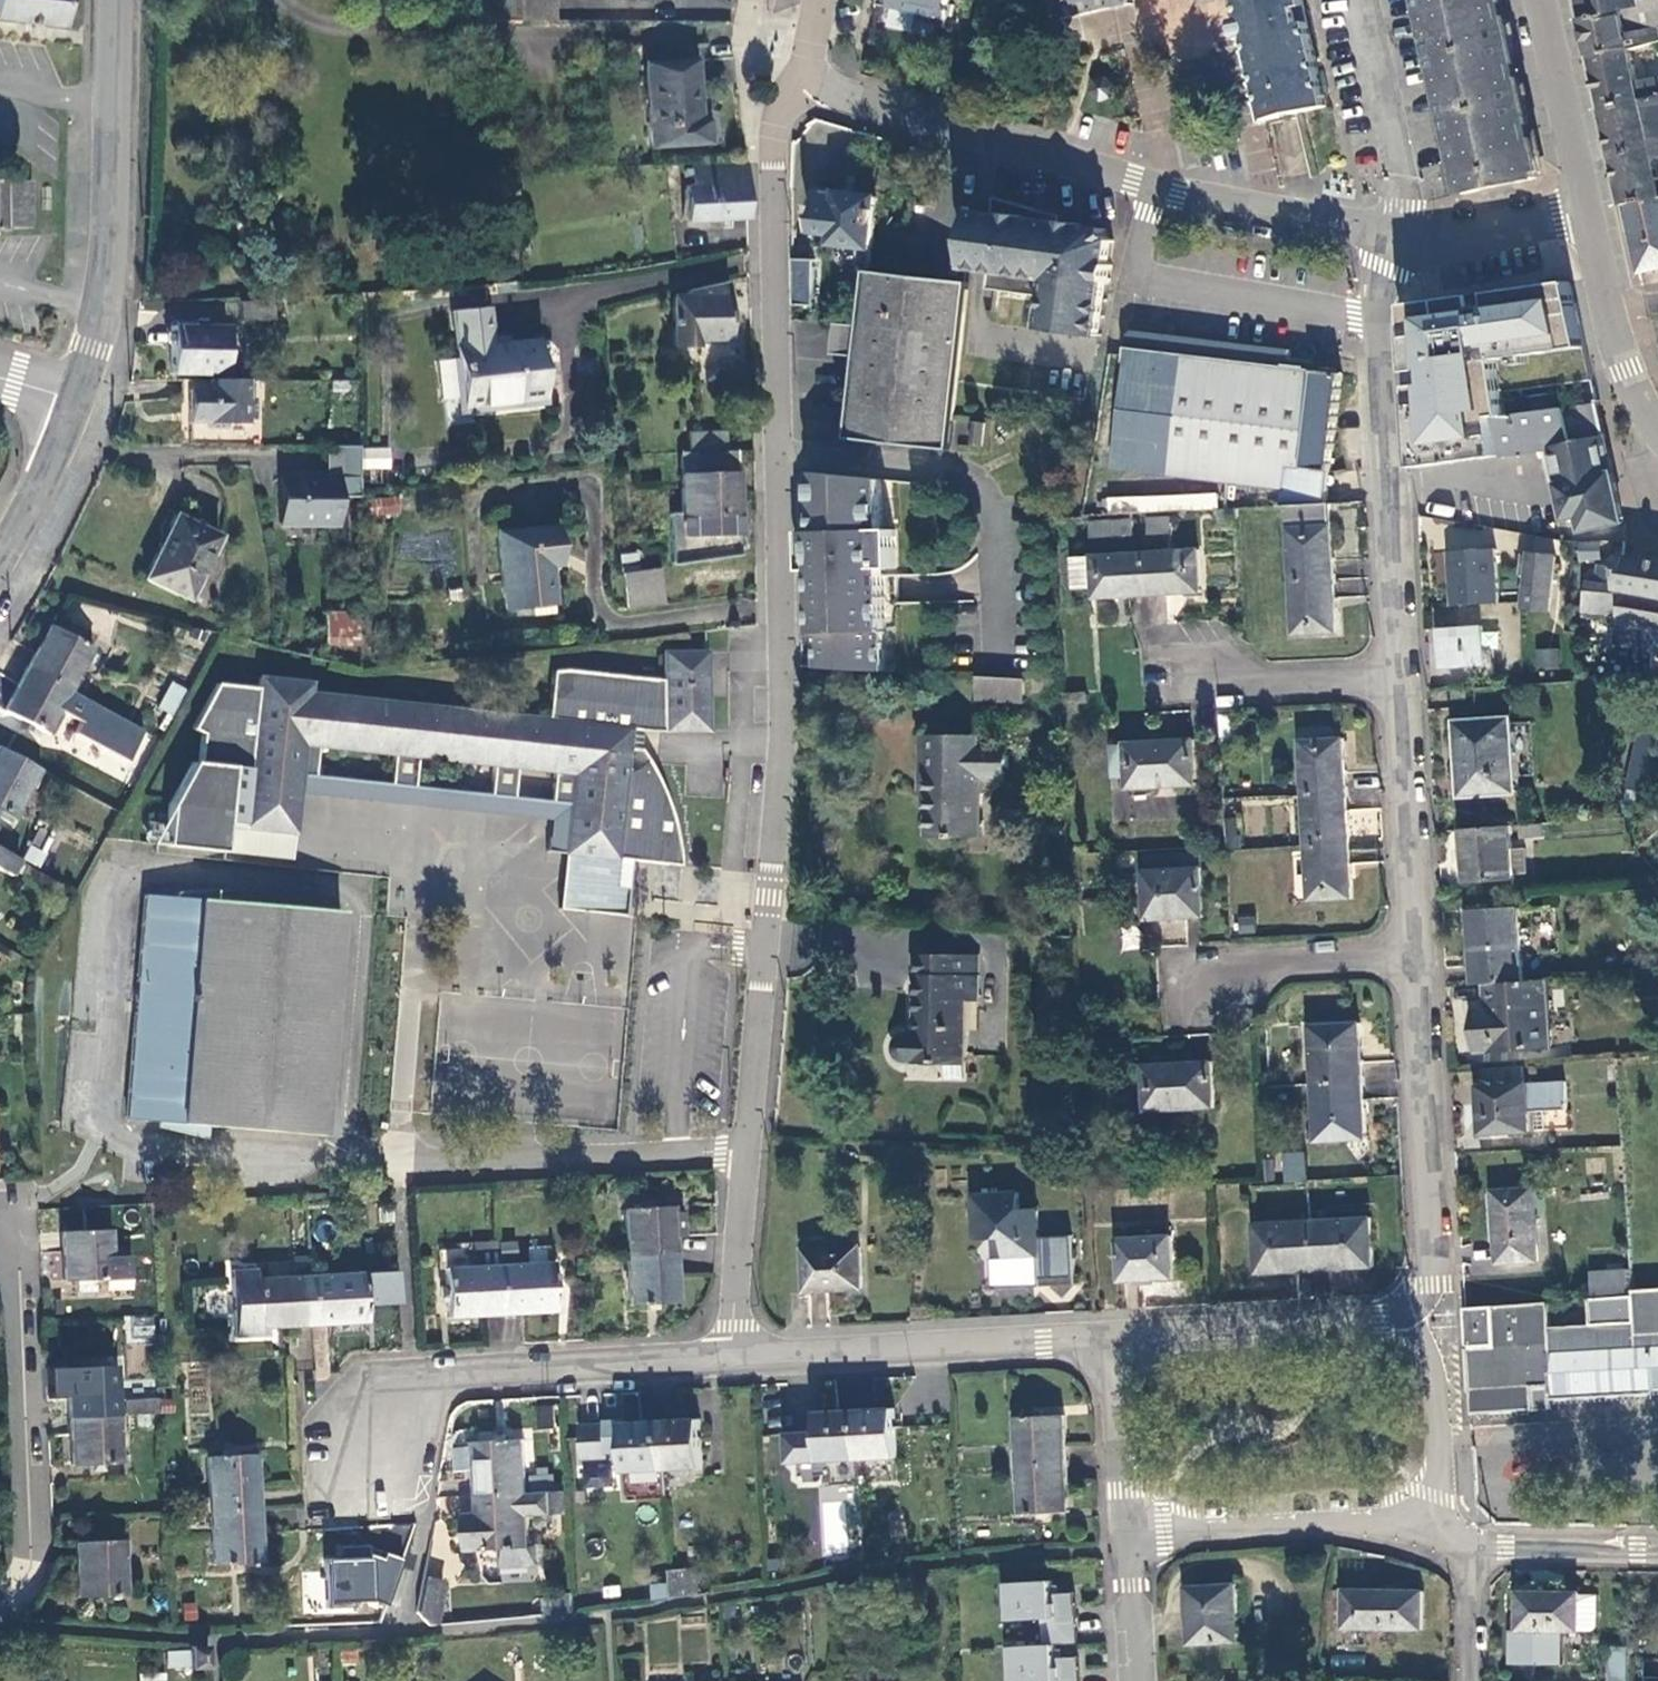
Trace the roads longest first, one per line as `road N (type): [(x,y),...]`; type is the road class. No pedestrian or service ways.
road 1 (residential): [(817,82),(772,131),(778,681),(745,1153)]
road 2 (residential): [(341,1168),(359,893),(122,876),(100,1151)]
road 3 (residential): [(817,82),(850,99),(1155,190),(1392,240)]
road 4 (residential): [(1392,240),(1407,677)]
road 5 (tertiary): [(115,0),(107,283),(76,404)]
road 6 (residential): [(341,1168),(745,1153)]
road 7 (residential): [(363,1453),(410,1396),(729,1369)]
road 8 (residential): [(729,1369),(1114,1344)]
road 9 (residential): [(0,1238),(19,1286),(30,1551),(24,1573),(0,1599)]
road 10 (residential): [(1417,961),(1430,1283),(1408,1306)]
road 11 (residential): [(1130,1541),(1440,1524)]
road 12 (residential): [(1408,1306),(1386,1324),(1114,1344)]
road 13 (residential): [(1407,677),(1417,961)]
road 14 (residential): [(1191,1011),(1189,970),(1417,961)]
road 15 (residential): [(1339,0),(1392,240)]
road 16 (residential): [(100,1151),(341,1168)]
road 17 (tertiary): [(1657,437),(1624,374),(1583,212)]
road 18 (residential): [(1181,679),(1407,677)]
road 19 (residential): [(1440,1524),(1436,1394),(1408,1306)]
road 20 (tertiary): [(1583,212),(1535,0)]
road 21 (residential): [(745,1153),(729,1369)]
road 22 (residential): [(1114,1344),(1130,1541)]
road 23 (residential): [(1392,240),(1583,212)]
road 24 (residential): [(1657,1550),(1473,1549)]
road 25 (tertiary): [(76,404),(0,545)]
road 26 (residential): [(1138,1680),(1130,1541)]
road 27 (residential): [(1473,1549),(1470,1680)]

